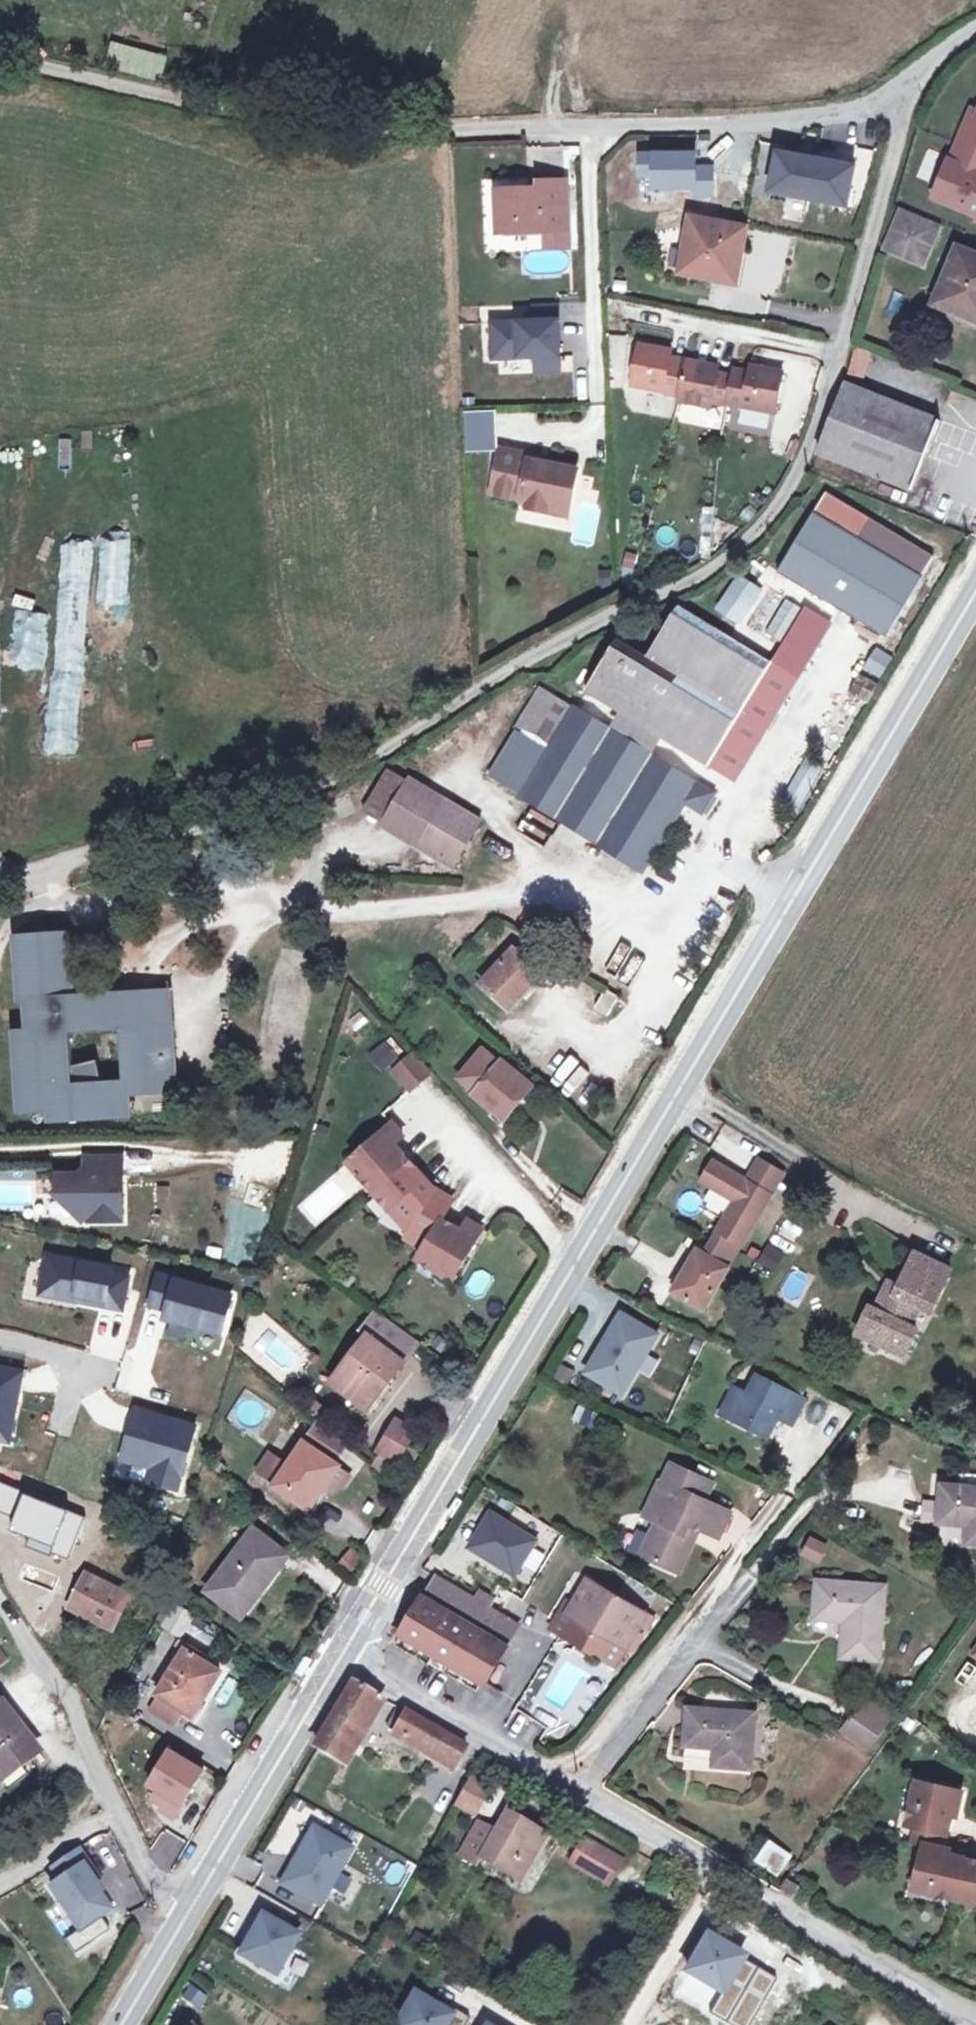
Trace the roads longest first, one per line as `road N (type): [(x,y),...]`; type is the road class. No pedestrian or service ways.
road 1 (residential): [(905,93),(847,329),(802,465),(730,562),(256,818),(0,883)]
road 2 (secondary): [(340,1654),(975,594)]
road 3 (residential): [(0,57),(248,113),(410,134),(776,122),(879,108),(905,93)]
road 4 (unclassified): [(578,1789),(975,2015)]
road 5 (residential): [(0,1605),(182,1914)]
road 6 (secondary): [(182,1914),(340,1654)]
road 7 (unclassified): [(340,1654),(578,1789)]
road 8 (residential): [(578,1789),(734,1585)]
road 9 (secondary): [(116,2024),(182,1914)]

